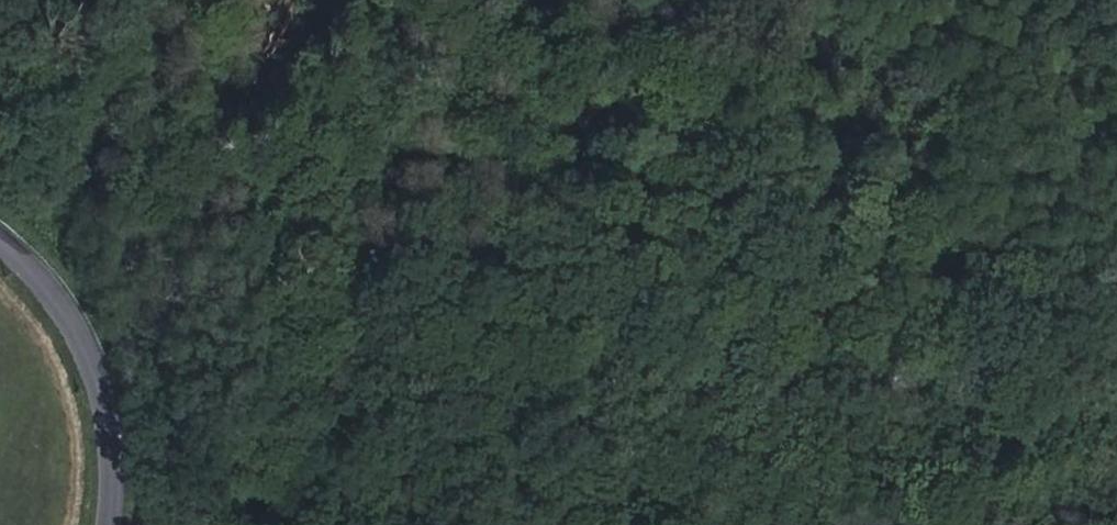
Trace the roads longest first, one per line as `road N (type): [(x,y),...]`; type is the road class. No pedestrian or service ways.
road 1 (tertiary): [(0,241),(33,271),(89,345),(119,440),(117,524)]

